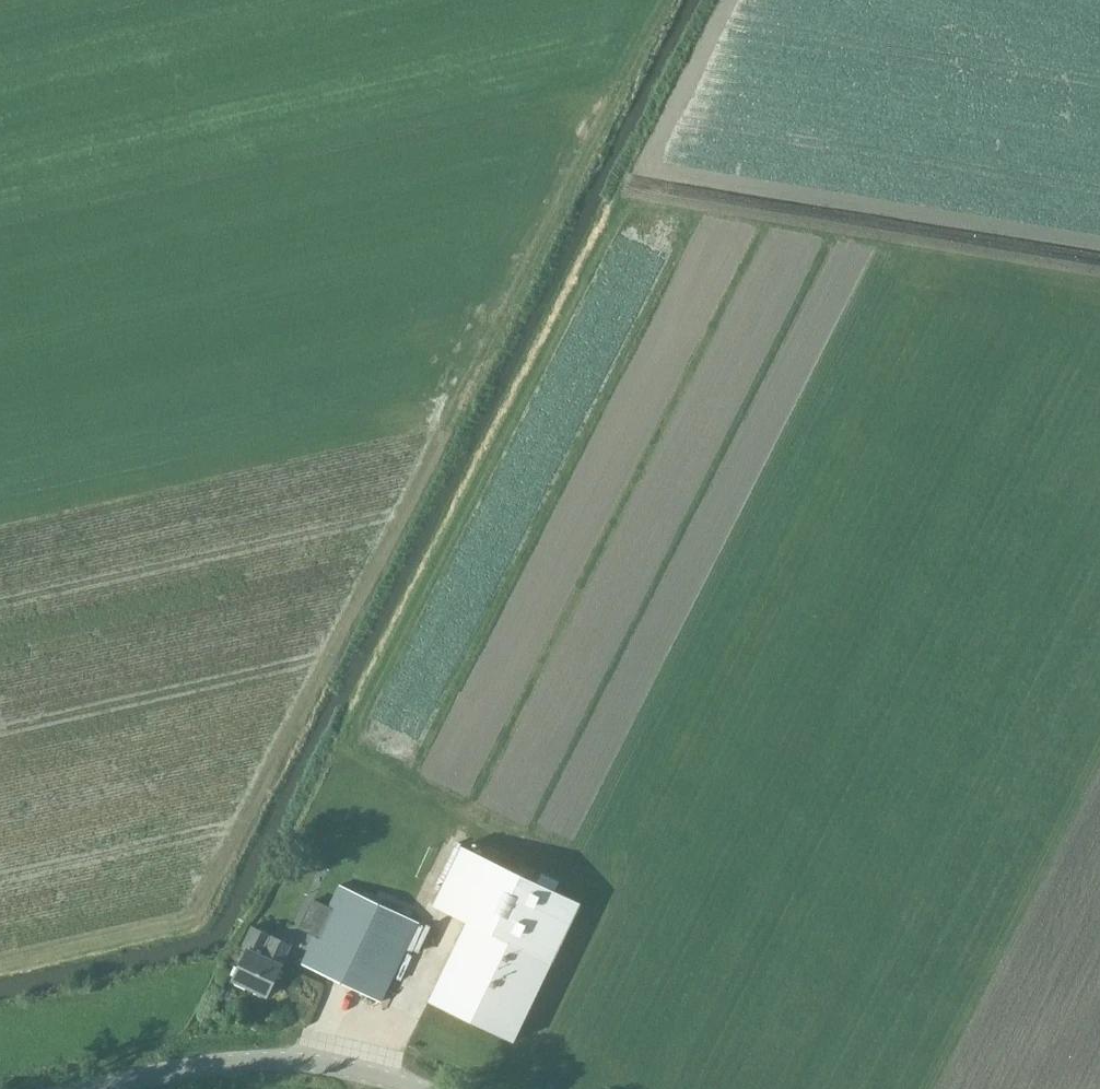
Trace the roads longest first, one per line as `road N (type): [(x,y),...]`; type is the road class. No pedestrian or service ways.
road 1 (unclassified): [(77,1088),(220,1060),(349,1068),(413,1088)]

